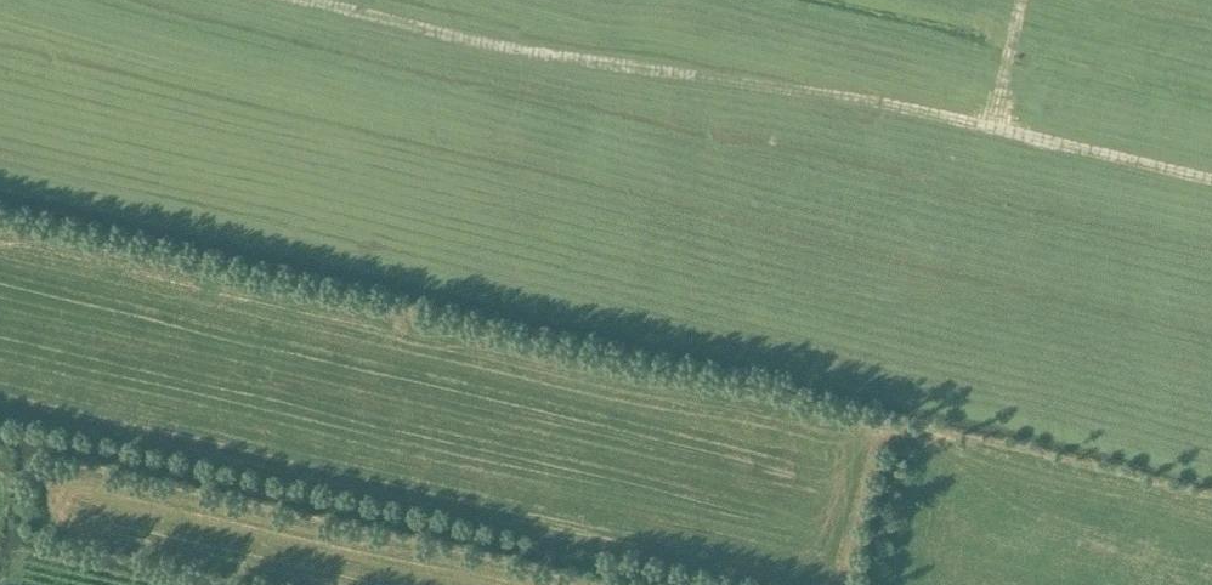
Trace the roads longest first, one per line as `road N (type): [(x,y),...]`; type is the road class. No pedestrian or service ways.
road 1 (track): [(1211,182),(1000,130),(521,52),(305,0)]
road 2 (track): [(1000,130),(1025,0)]

